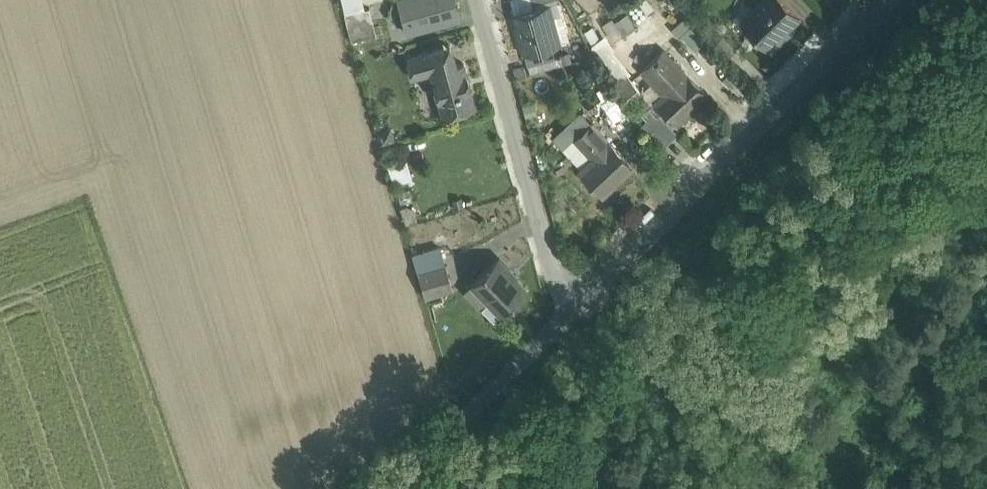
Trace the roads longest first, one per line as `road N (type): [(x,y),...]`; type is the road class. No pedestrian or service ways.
road 1 (unclassified): [(888,0),(583,301)]
road 2 (residential): [(583,301),(554,267),(478,0)]
road 3 (unclassified): [(583,301),(391,488)]

